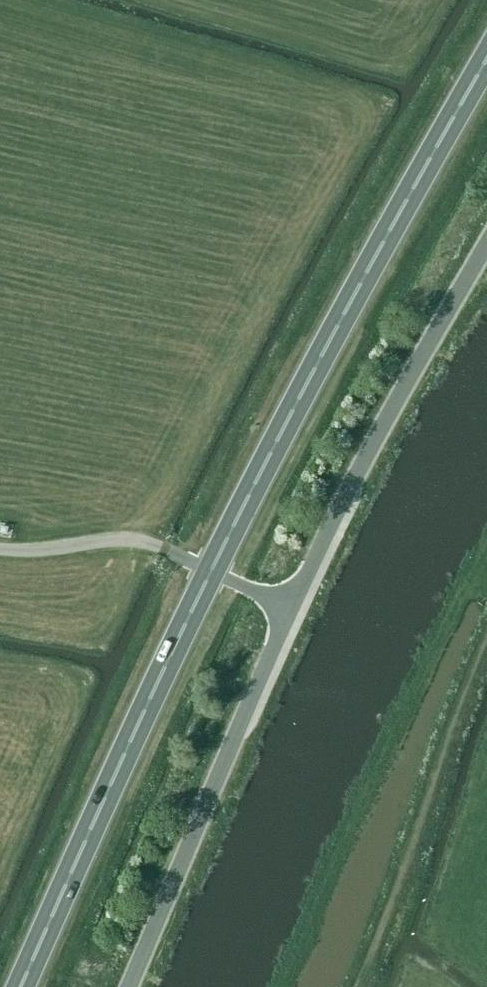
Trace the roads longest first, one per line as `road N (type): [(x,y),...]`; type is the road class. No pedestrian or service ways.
road 1 (trunk): [(208,569),(328,328),(486,53)]
road 2 (trunk): [(23,986),(208,569)]
road 3 (unclassified): [(128,986),(290,609)]
road 4 (unclassified): [(290,609),(486,255)]
road 5 (track): [(357,986),(486,637)]
road 6 (unclassified): [(0,550),(122,539),(208,569)]

